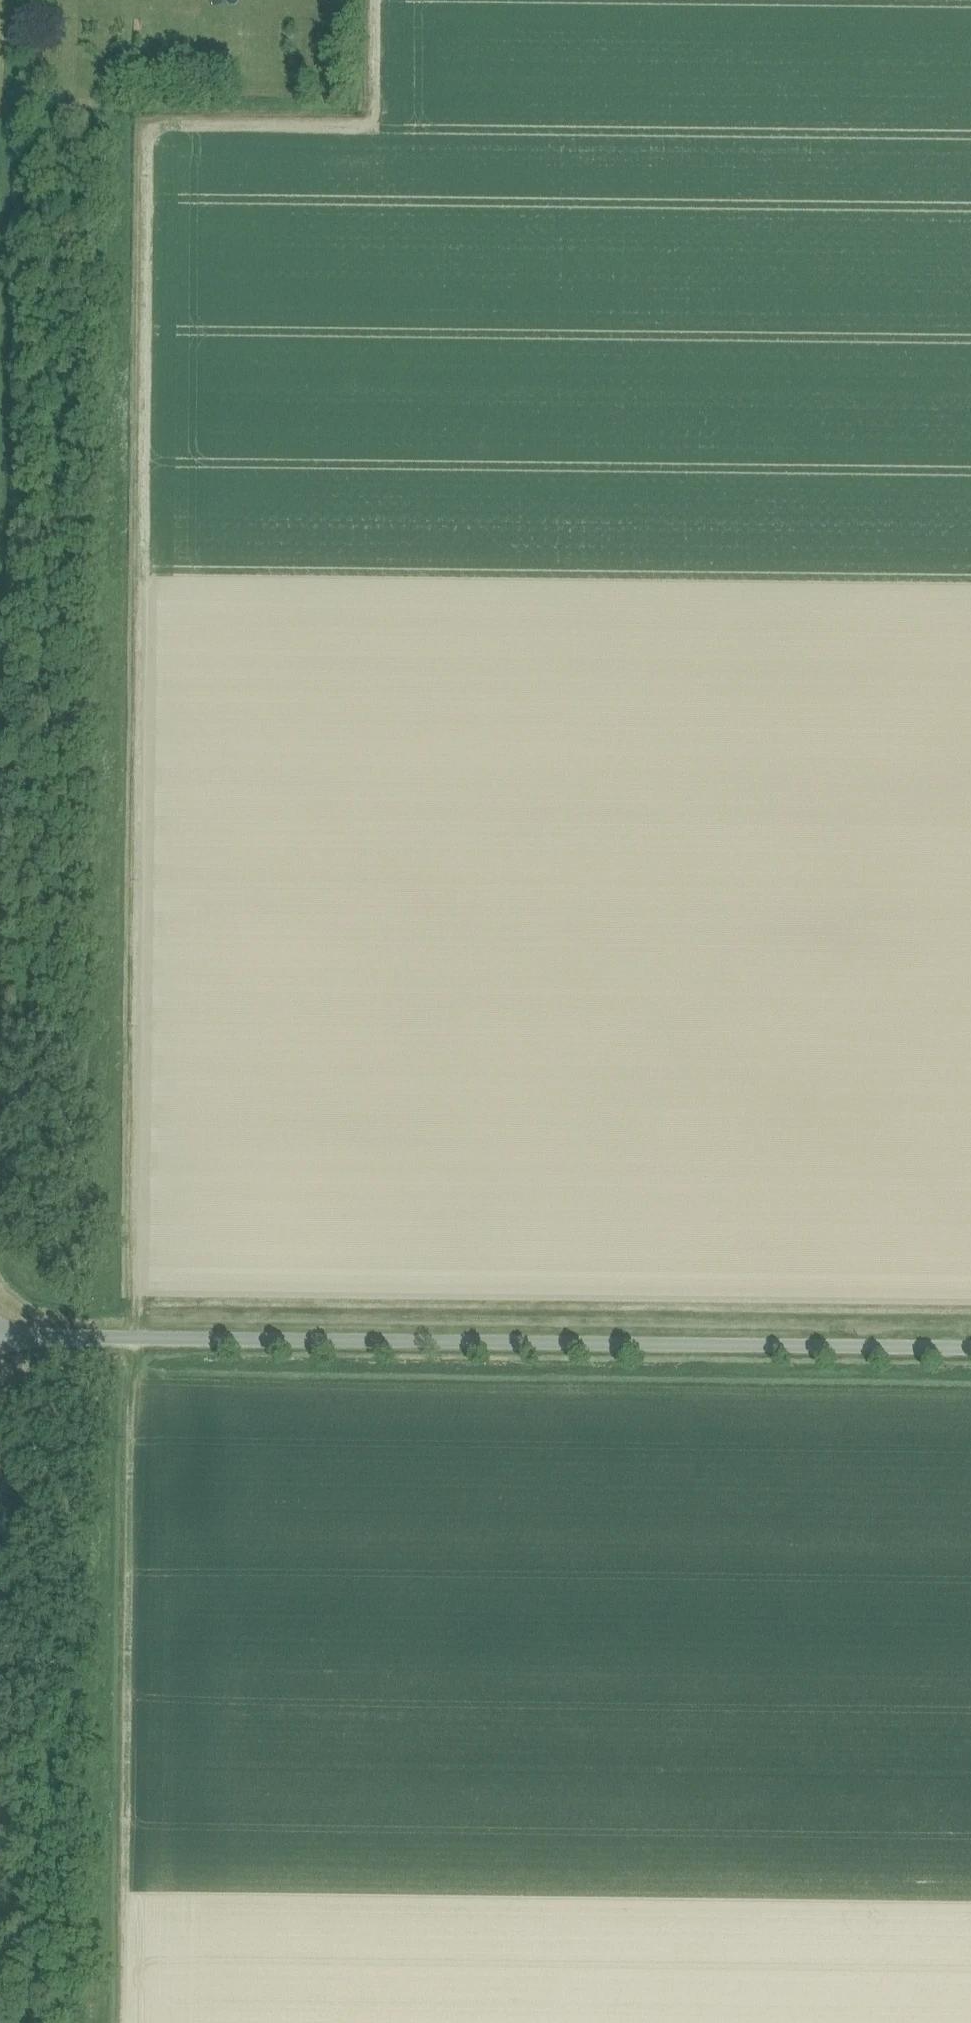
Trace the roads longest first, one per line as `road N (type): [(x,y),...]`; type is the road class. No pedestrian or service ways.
road 1 (unclassified): [(0,1337),(970,1348)]

